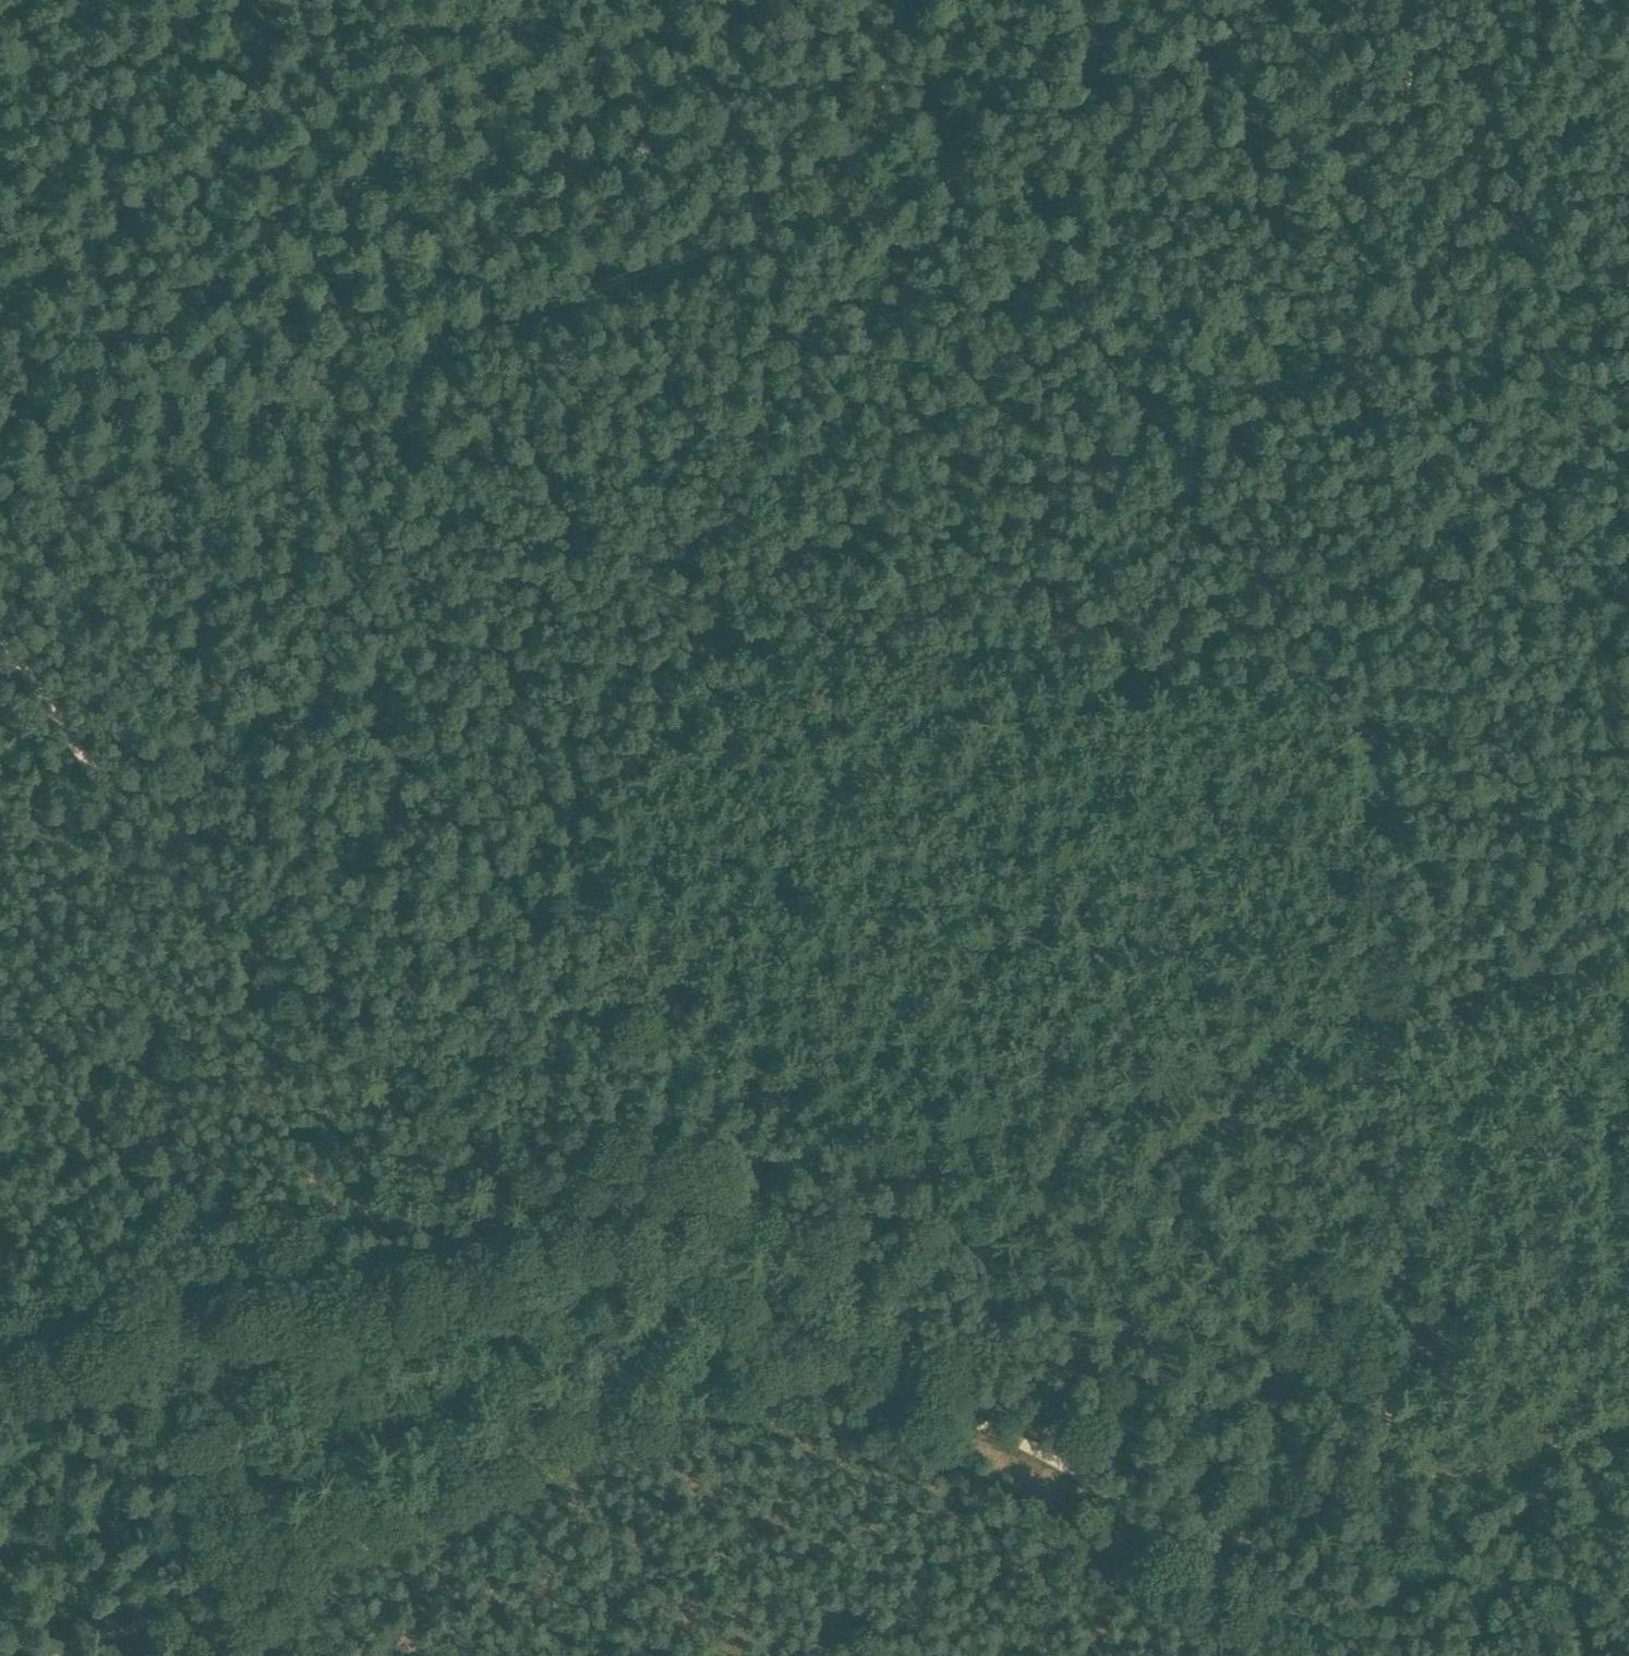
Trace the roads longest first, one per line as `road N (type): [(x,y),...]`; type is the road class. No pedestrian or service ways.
road 1 (track): [(877,0),(884,89),(866,140),(834,184),(753,230),(124,473),(62,514),(0,594)]
road 2 (track): [(668,1215),(275,933),(104,781),(0,631)]
road 3 (track): [(668,1215),(1379,1030)]
road 4 (track): [(1379,1030),(1392,1655)]
road 5 (track): [(1315,1655),(1227,1579),(862,1363)]
road 6 (track): [(1628,1429),(1351,1493),(1183,1553)]
road 7 (track): [(1628,966),(1379,1030)]
road 8 (track): [(862,1363),(668,1215)]

